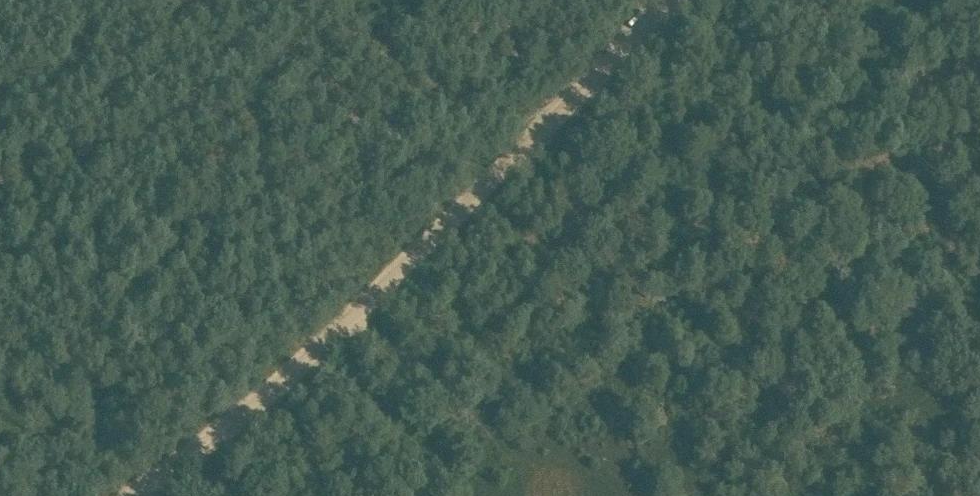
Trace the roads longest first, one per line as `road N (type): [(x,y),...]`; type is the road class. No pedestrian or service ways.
road 1 (track): [(673,0),(366,307),(131,495)]

